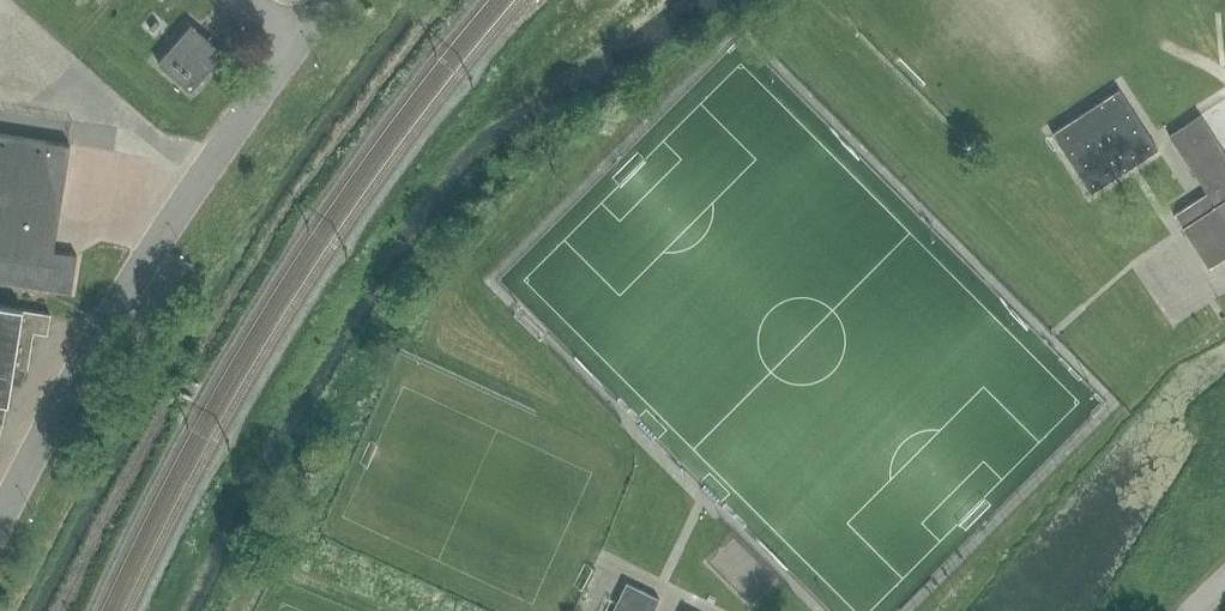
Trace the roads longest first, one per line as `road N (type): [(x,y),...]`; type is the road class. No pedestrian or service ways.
road 1 (unclassified): [(0,521),(106,325)]

